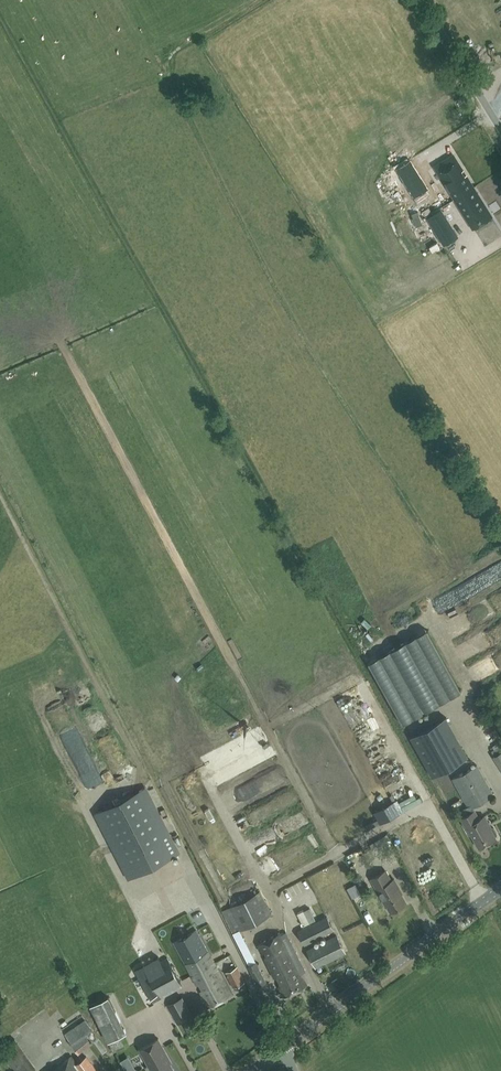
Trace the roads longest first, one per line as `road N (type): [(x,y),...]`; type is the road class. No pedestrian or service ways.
road 1 (tertiary): [(285,1047),(500,888)]
road 2 (unclassified): [(420,0),(500,130)]

